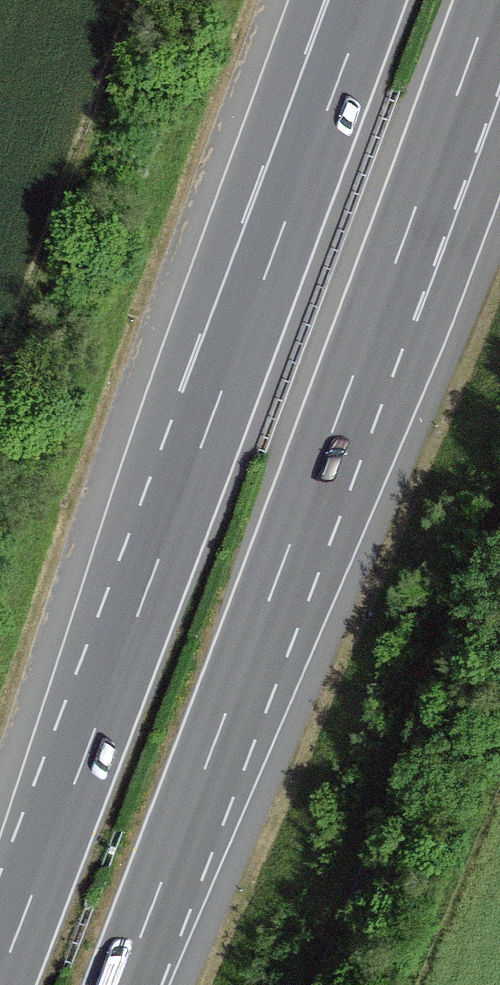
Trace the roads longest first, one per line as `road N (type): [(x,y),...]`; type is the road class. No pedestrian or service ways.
road 1 (motorway): [(122,984),(492,0)]
road 2 (motorway): [(367,0),(0,978)]

